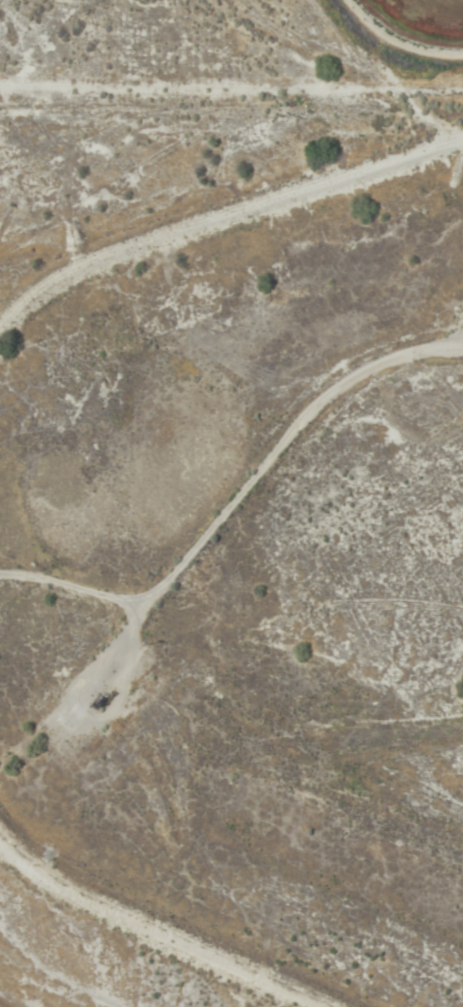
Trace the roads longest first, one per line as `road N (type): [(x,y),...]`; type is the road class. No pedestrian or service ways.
road 1 (track): [(323,1006),(75,884),(48,848),(136,606)]
road 2 (track): [(462,349),(431,349),(344,382),(308,413),(164,585),(136,606),(36,565),(0,562)]
road 3 (track): [(0,311),(29,277),(143,228),(462,126)]

